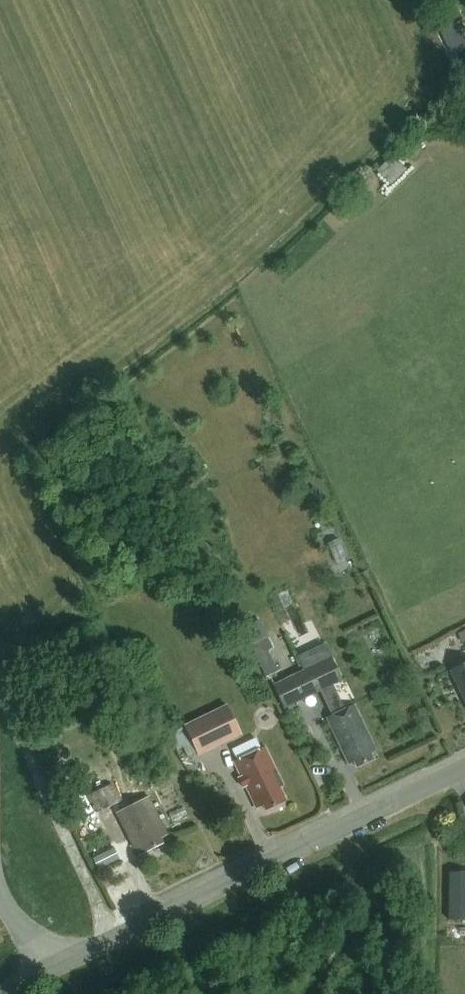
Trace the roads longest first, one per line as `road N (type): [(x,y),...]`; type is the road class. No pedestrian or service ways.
road 1 (unclassified): [(46,971),(464,766)]

